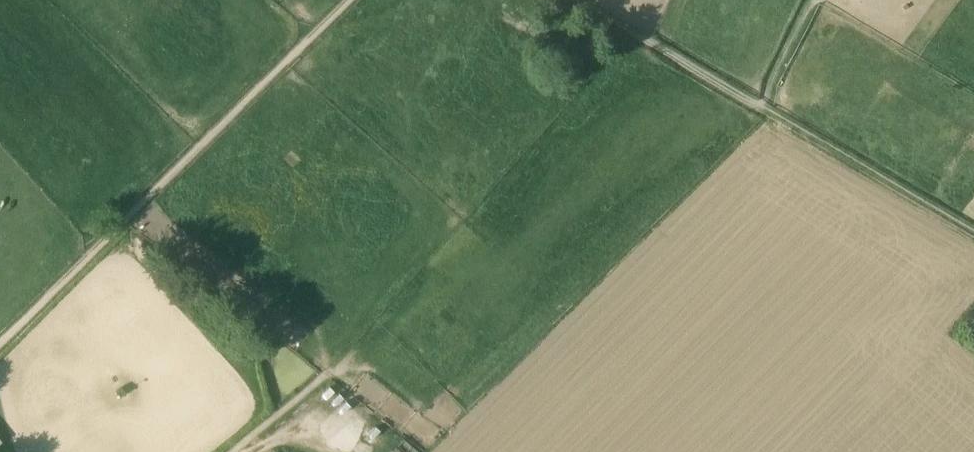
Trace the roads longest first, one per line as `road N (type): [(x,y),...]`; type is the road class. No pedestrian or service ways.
road 1 (track): [(346,0),(0,342)]
road 2 (track): [(973,240),(570,0)]

